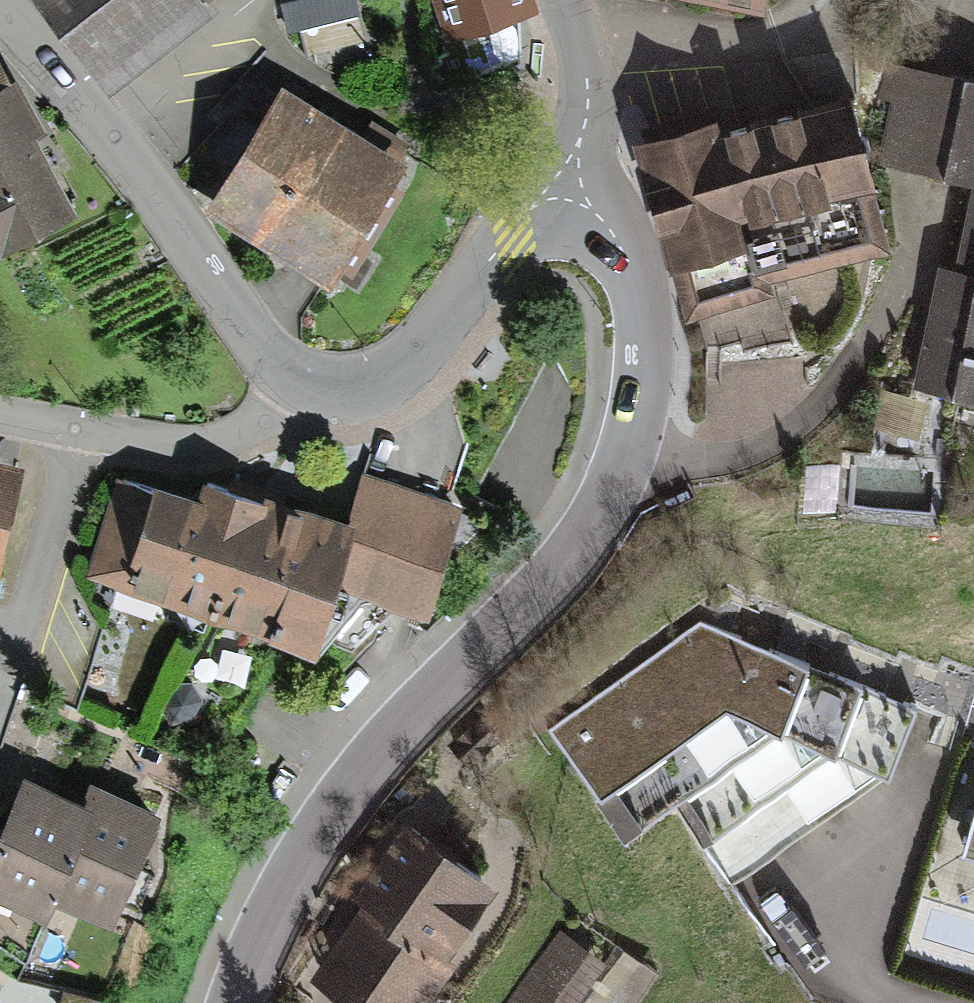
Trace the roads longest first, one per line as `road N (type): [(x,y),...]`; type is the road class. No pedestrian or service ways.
road 1 (residential): [(227,1002),(266,915),(336,796),(587,531),(626,448),(641,331),(634,270),(605,225),(556,174)]
road 2 (residential): [(305,379),(254,345),(106,133),(0,15)]
road 3 (residential): [(556,174),(413,355),(359,385),(305,379)]
road 4 (residential): [(69,435),(184,440),(260,424),(305,379)]
road 5 (residential): [(69,435),(25,615),(0,635)]
road 6 (residential): [(563,0),(588,100),(580,142),(556,174)]

